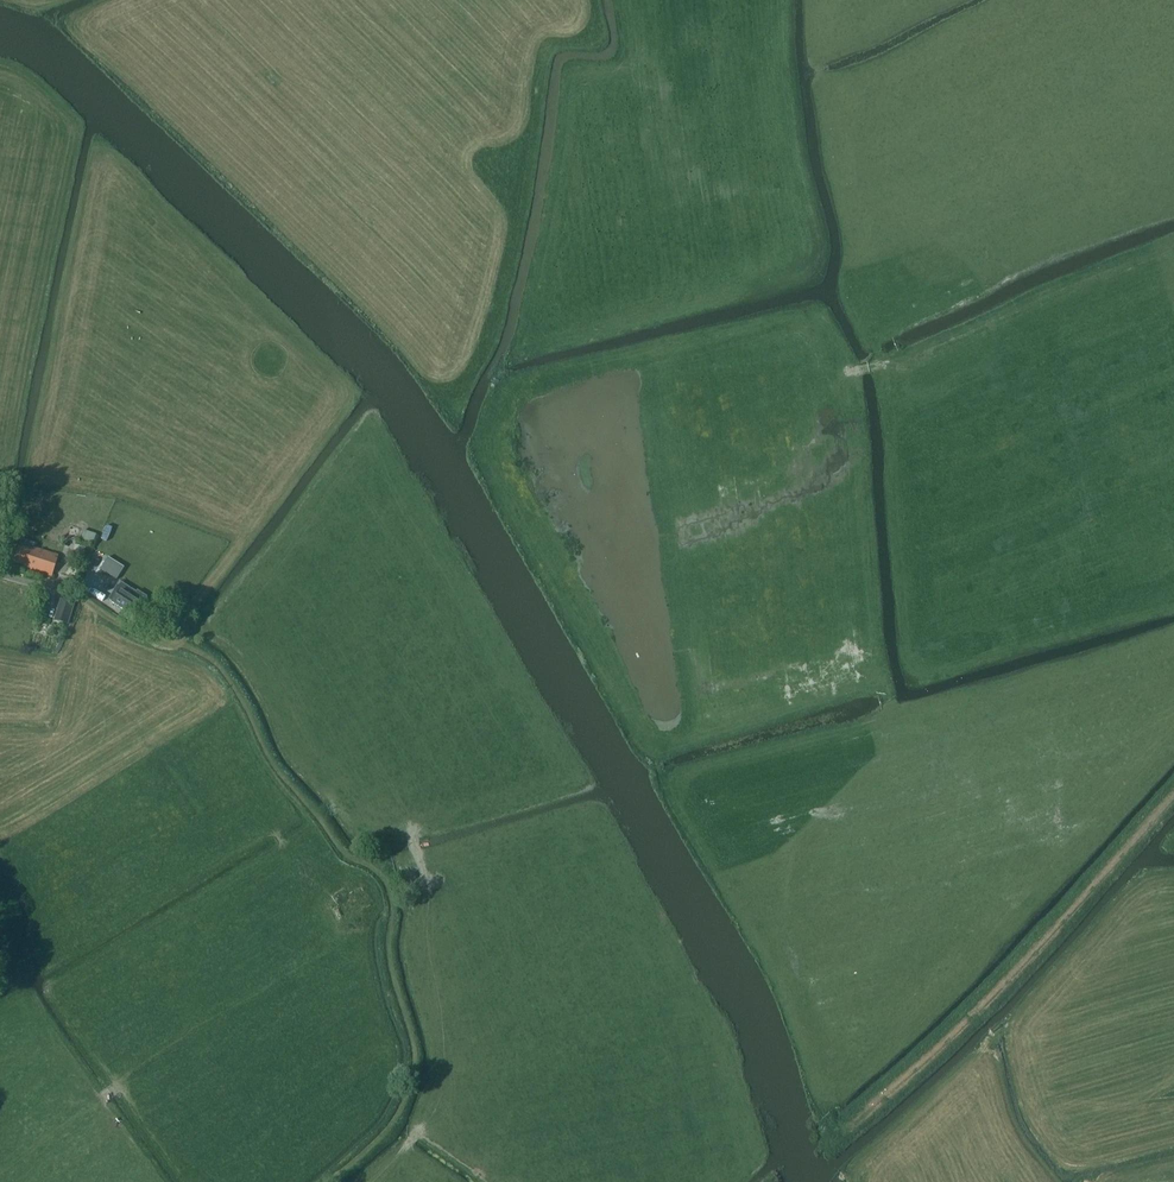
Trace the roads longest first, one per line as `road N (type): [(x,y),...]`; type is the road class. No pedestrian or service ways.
road 1 (track): [(75,593),(115,621),(186,646),(218,667),(289,784),(341,848),(390,881),(390,957),(414,1065),(391,1124),(328,1181)]

